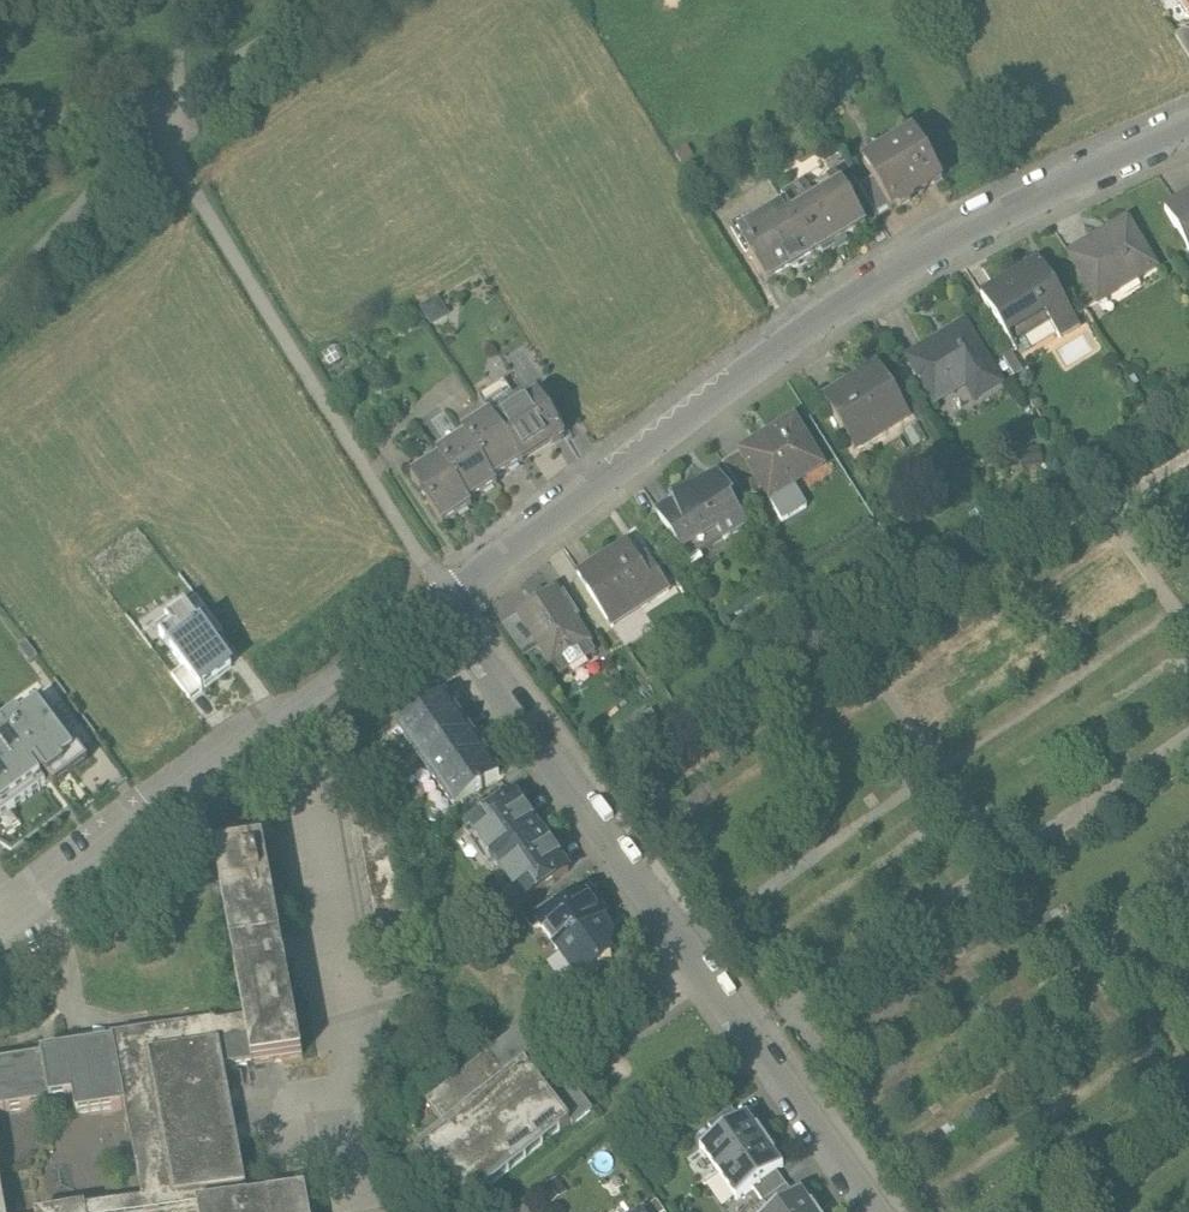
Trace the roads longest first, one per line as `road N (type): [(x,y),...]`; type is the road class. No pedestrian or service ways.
road 1 (residential): [(1188,122),(1008,210),(812,330),(441,594)]
road 2 (residential): [(877,1211),(441,594)]
road 3 (residential): [(441,594),(0,928)]

